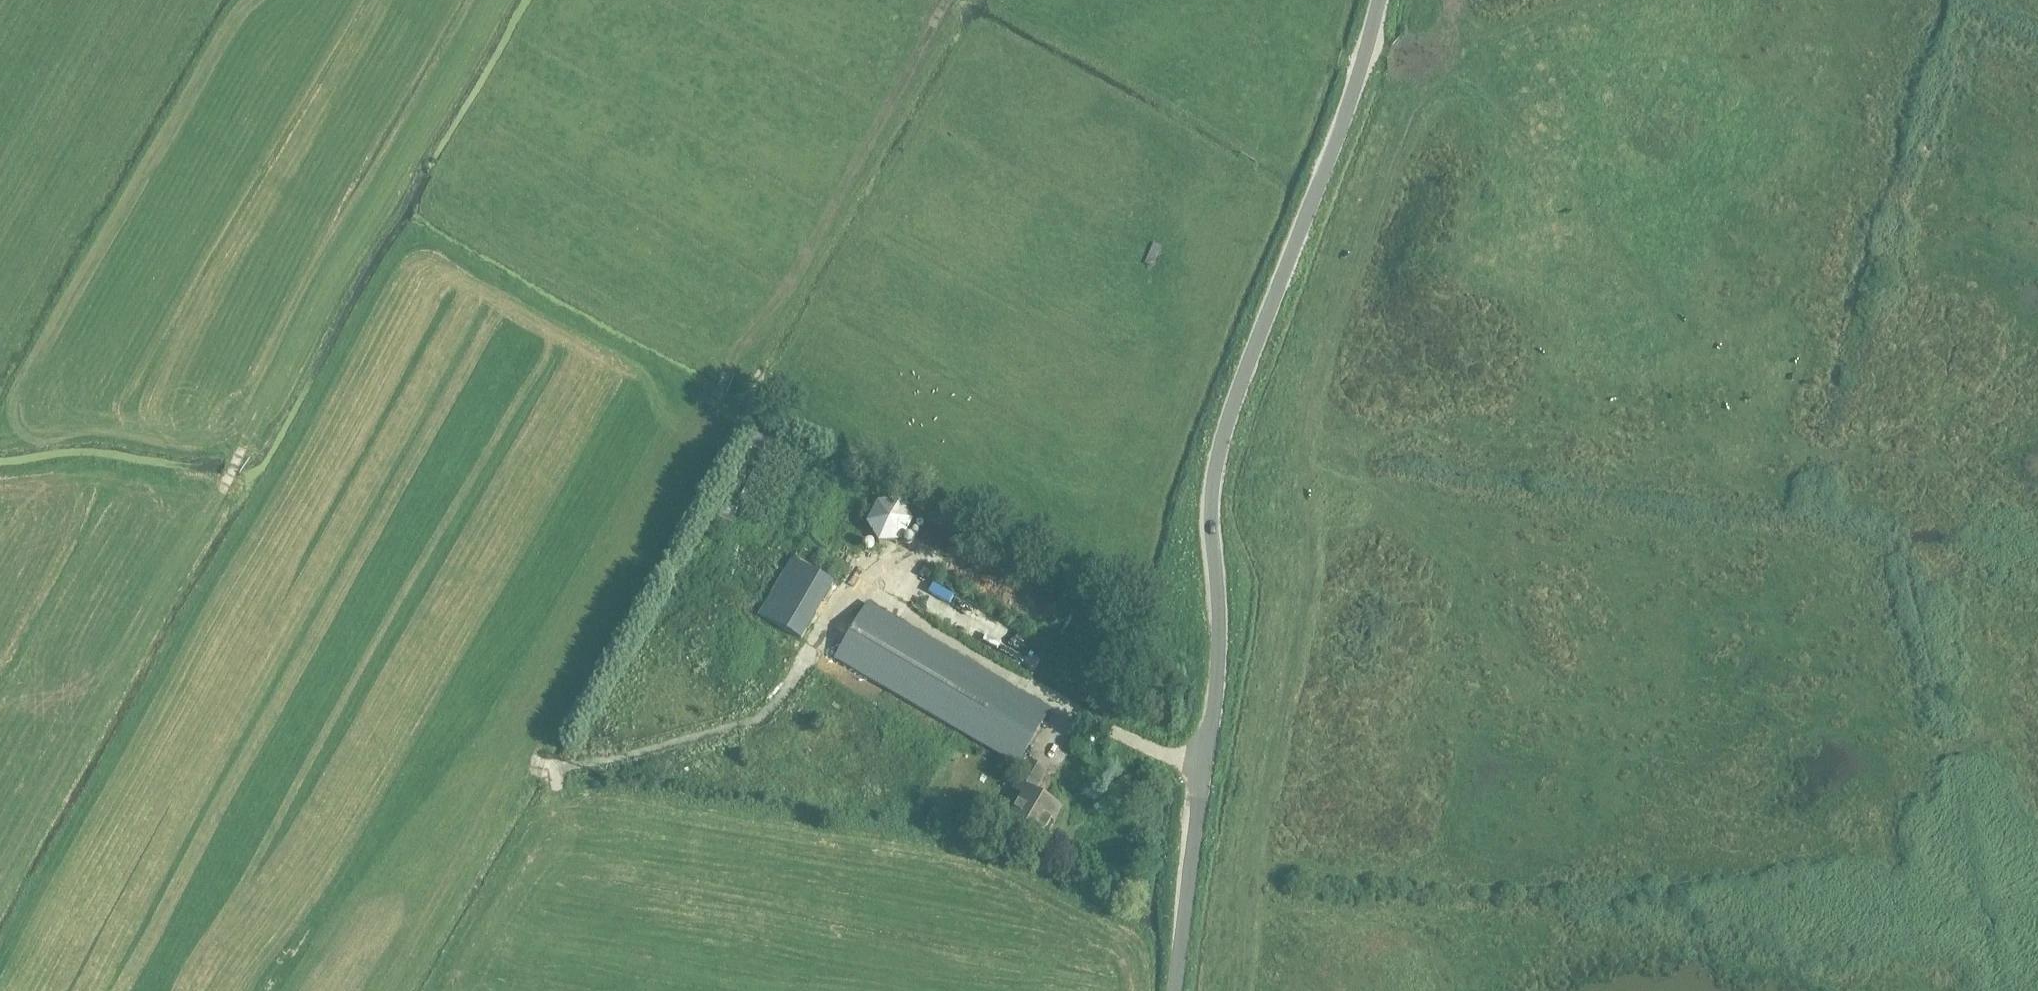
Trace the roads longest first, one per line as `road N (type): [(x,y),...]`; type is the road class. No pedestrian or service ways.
road 1 (unclassified): [(1175,990),(1219,652),(1214,476),(1380,0)]
road 2 (track): [(710,404),(311,990)]
road 3 (track): [(710,404),(946,0)]

